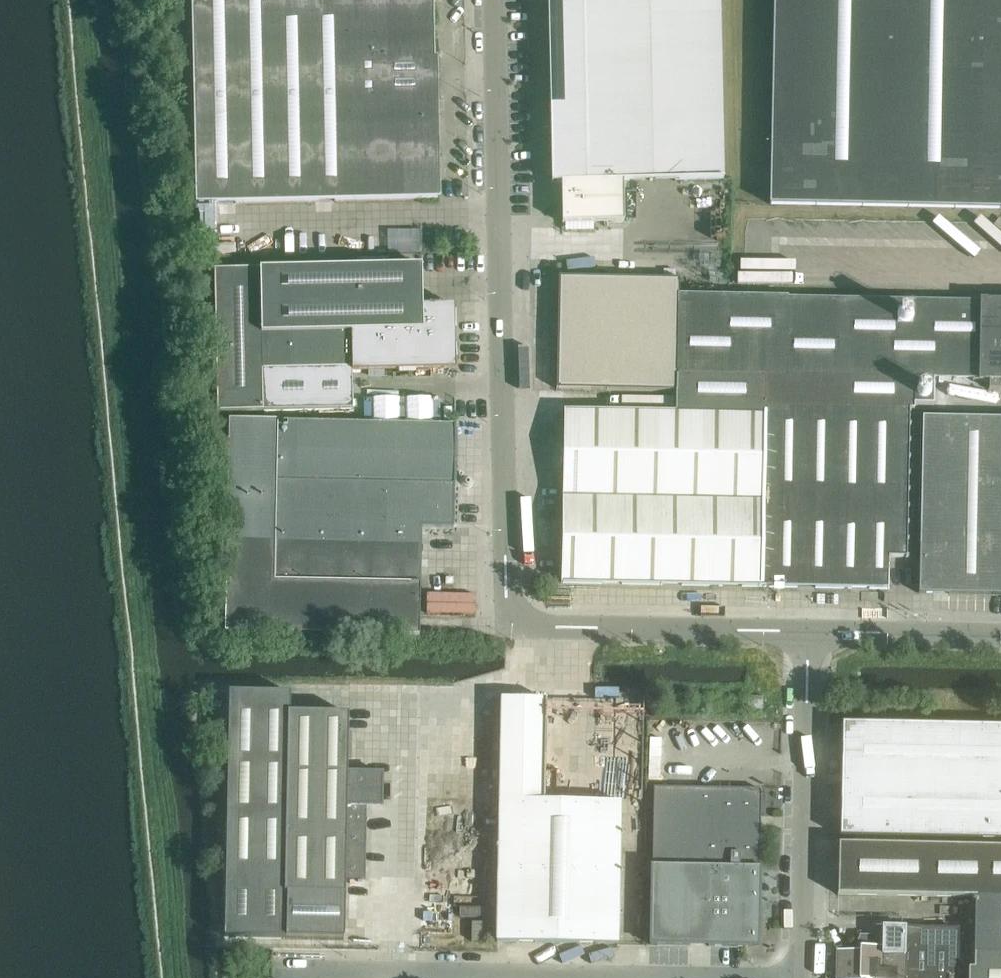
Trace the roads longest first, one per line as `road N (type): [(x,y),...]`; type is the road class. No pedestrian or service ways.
road 1 (unclassified): [(514,621),(504,602),(493,0)]
road 2 (unclassified): [(784,977),(294,969)]
road 3 (unclassified): [(799,977),(812,630)]
road 4 (unclassified): [(514,621),(812,630)]
road 5 (unclassified): [(812,630),(1000,633)]

